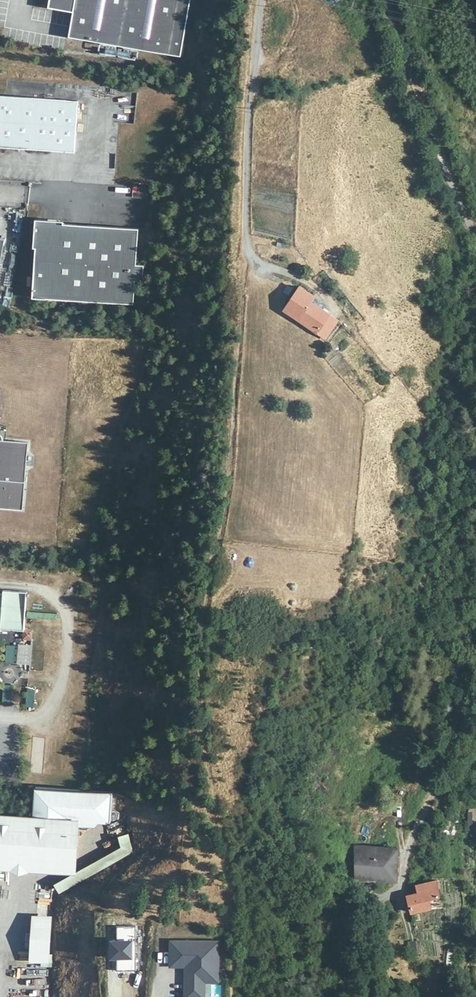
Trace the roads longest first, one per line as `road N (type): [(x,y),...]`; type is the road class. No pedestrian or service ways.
road 1 (track): [(247,243),(237,402),(200,666),(204,745),(233,901),(233,996)]
road 2 (track): [(385,0),(475,238)]

